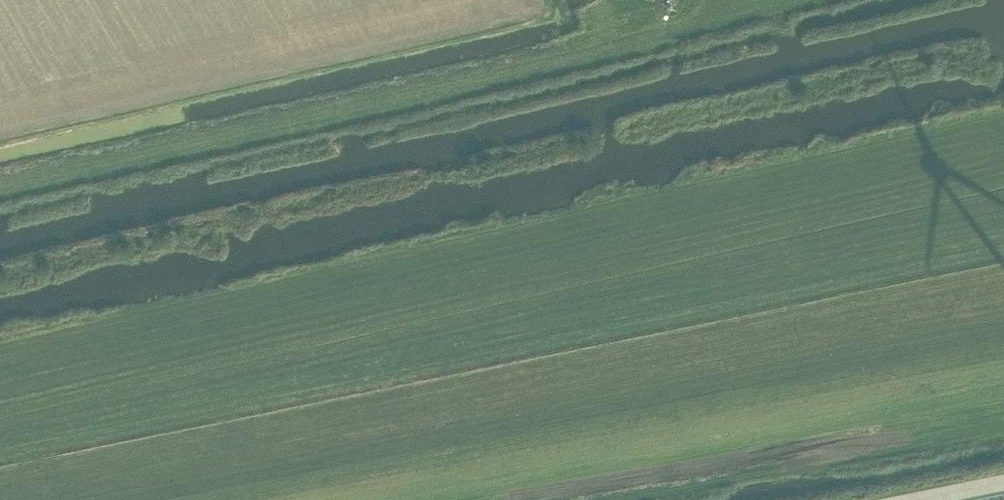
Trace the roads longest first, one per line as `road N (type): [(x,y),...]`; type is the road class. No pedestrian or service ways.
road 1 (track): [(0,181),(642,39),(712,10),(712,0)]

